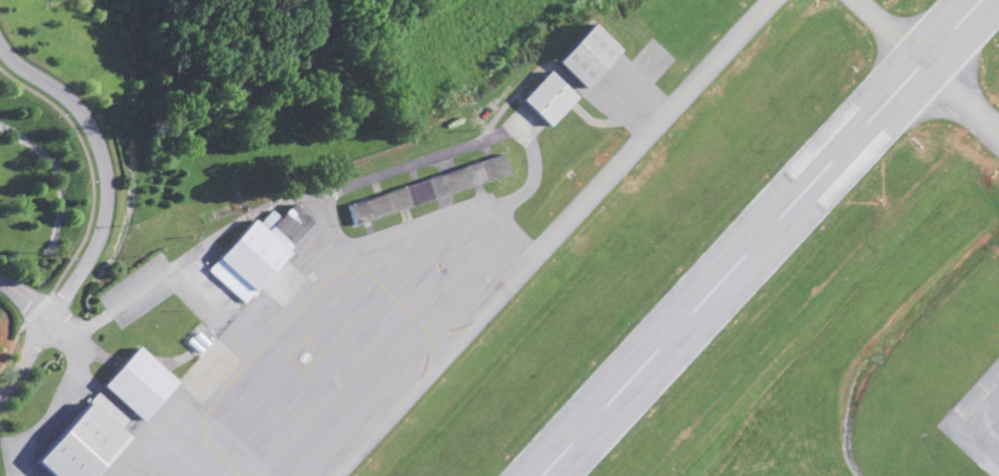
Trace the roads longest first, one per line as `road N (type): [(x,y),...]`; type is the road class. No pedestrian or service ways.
road 1 (residential): [(50,313),(106,233),(111,186),(94,122),(75,99),(0,48)]

